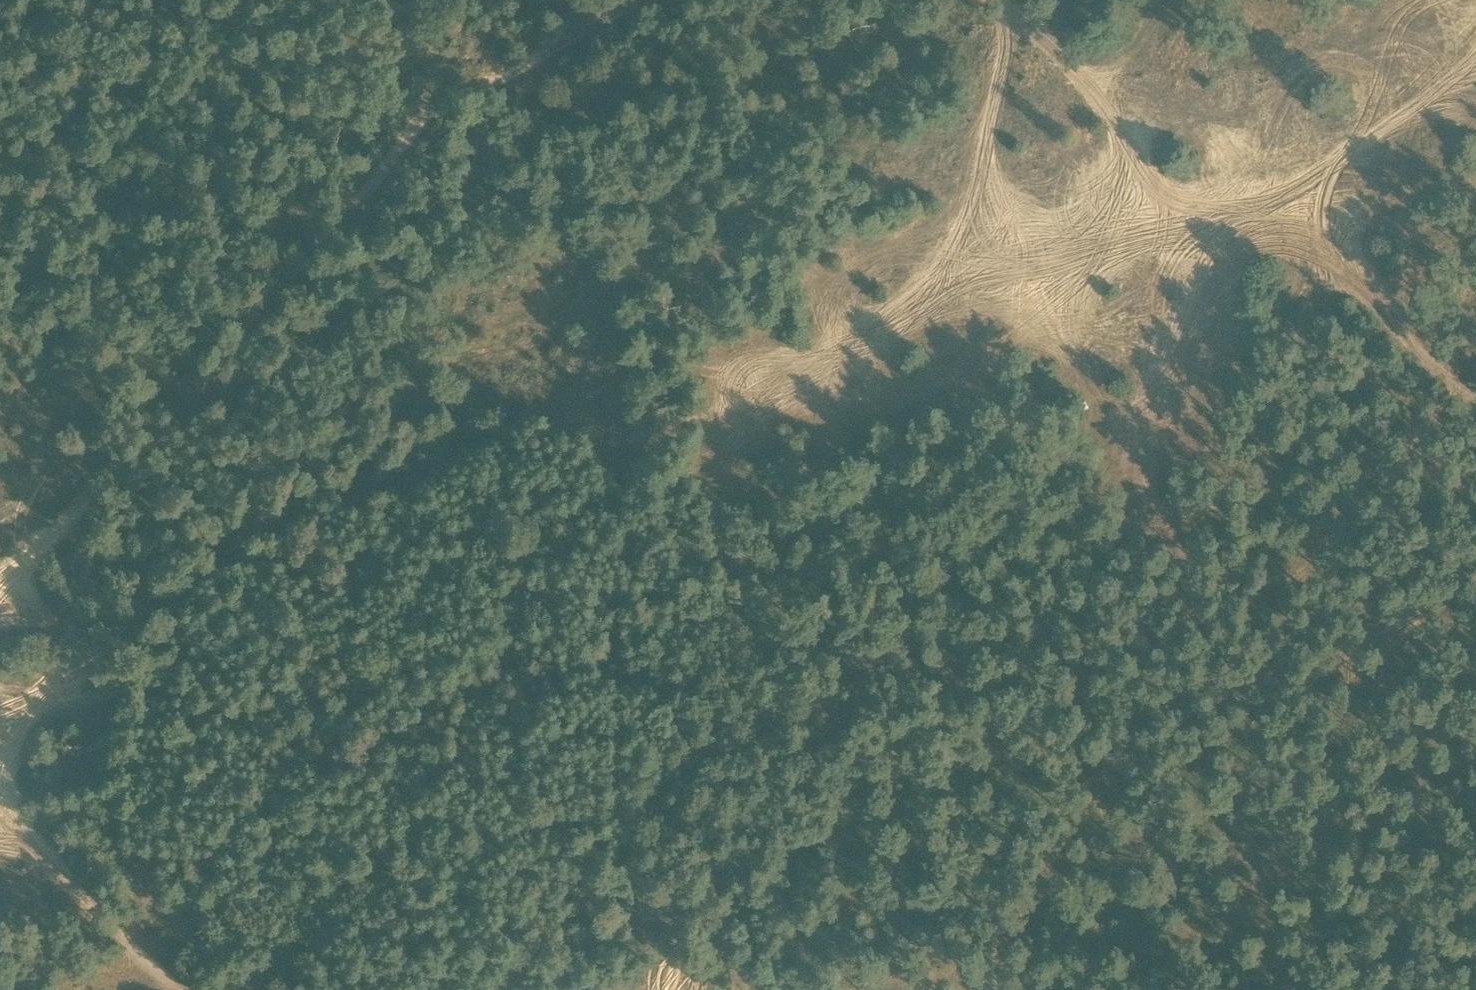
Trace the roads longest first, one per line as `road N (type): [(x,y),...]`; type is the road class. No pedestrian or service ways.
road 1 (track): [(976,0),(1475,398)]

